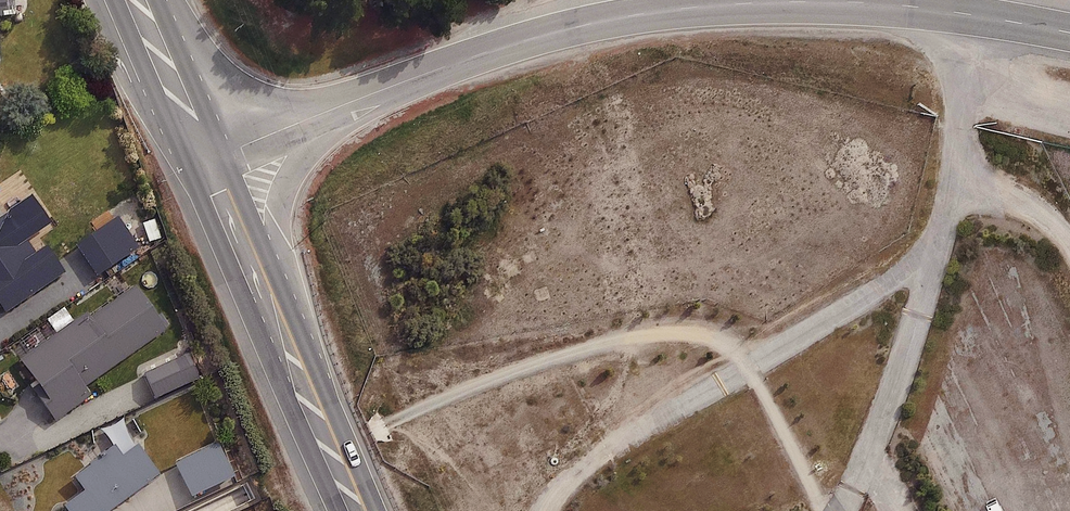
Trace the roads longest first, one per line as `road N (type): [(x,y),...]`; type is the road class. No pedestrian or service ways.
road 1 (secondary): [(1069,31),(841,2),(693,7),(605,21),(420,72),(213,157)]
road 2 (primary): [(213,157),(366,510)]
road 3 (primary): [(136,0),(213,157)]
road 4 (track): [(947,181),(1055,228),(1069,251)]

